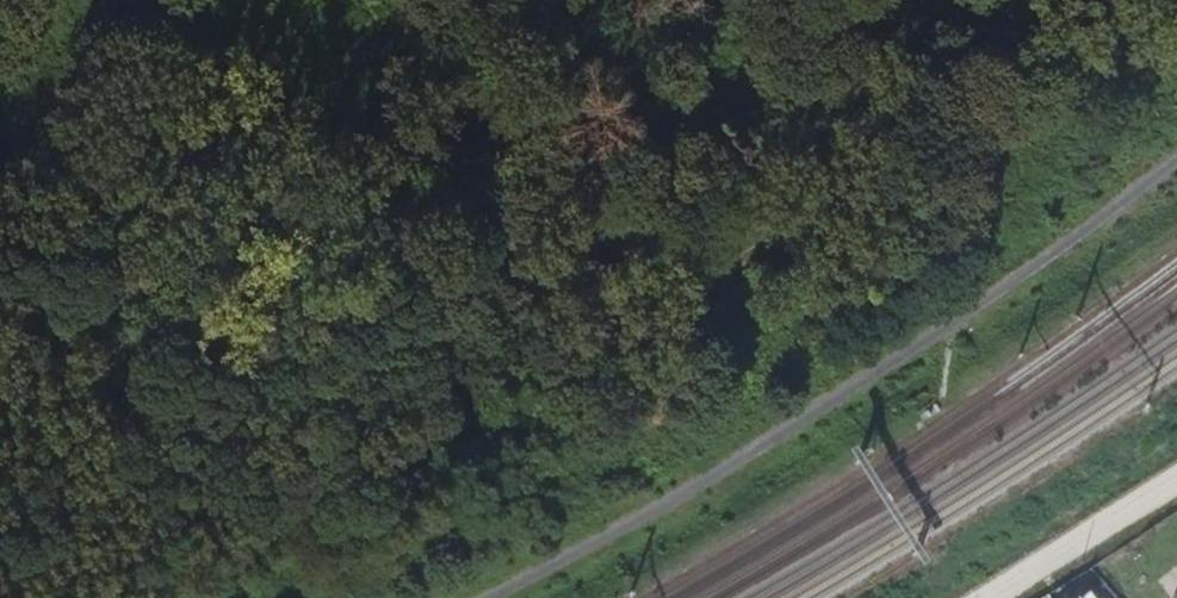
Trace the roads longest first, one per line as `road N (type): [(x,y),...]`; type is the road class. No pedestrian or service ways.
road 1 (track): [(993,597),(1176,480)]

